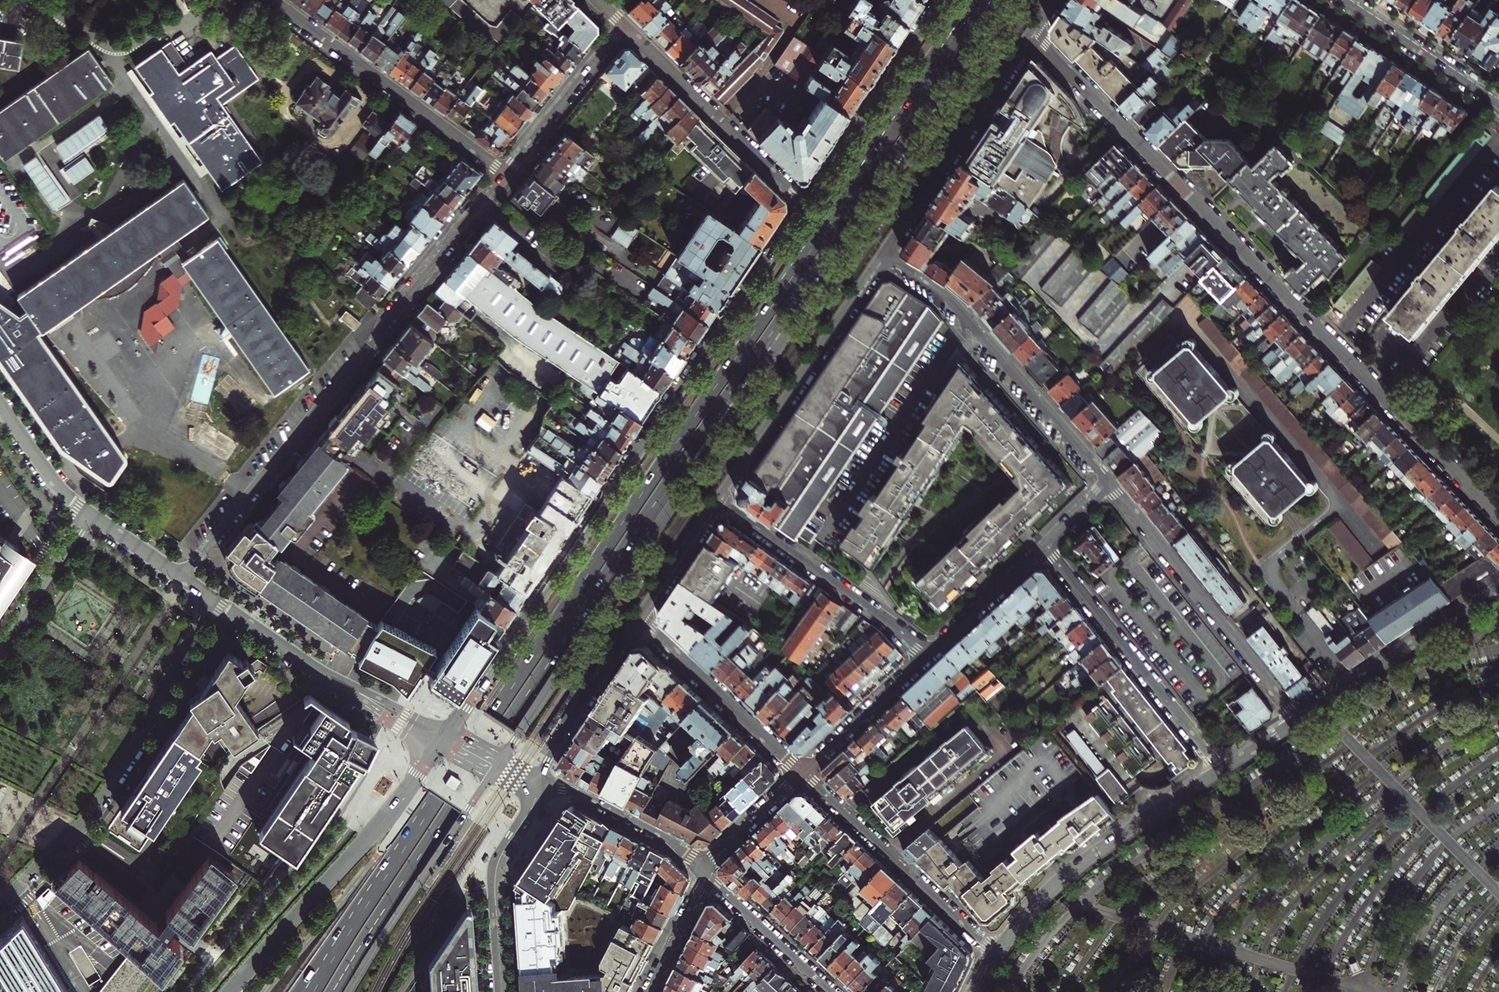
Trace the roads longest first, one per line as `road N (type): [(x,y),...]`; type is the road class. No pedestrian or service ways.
road 1 (primary): [(905,116),(369,903)]
road 2 (primary): [(341,979),(811,278)]
road 3 (residential): [(1032,31),(1498,521)]
road 4 (tertiary): [(807,202),(444,737)]
road 5 (primary): [(502,762),(785,334),(811,278)]
road 6 (residential): [(181,578),(507,175)]
road 7 (residential): [(0,901),(99,809),(212,598)]
road 8 (tertiary): [(444,737),(386,817),(230,991)]
road 9 (residential): [(880,257),(951,304),(1110,483)]
road 10 (residential): [(507,175),(269,0)]
road 11 (residential): [(1110,483),(1293,714)]
road 12 (tertiary): [(1216,765),(1046,889),(993,953)]
road 13 (tertiary): [(718,499),(880,257)]
road 14 (residential): [(1046,545),(1216,765)]
road 15 (primary): [(351,991),(502,762)]
road 16 (tertiary): [(880,257),(1032,31)]
road 17 (residential): [(444,737),(316,668),(212,598)]
road 18 (primary): [(855,212),(895,176),(1014,0)]
road 19 (residential): [(930,655),(718,499)]
road 20 (residential): [(801,774),(993,953)]
road 21 (primary): [(855,212),(999,0)]
road 22 (residential): [(625,26),(807,202)]
road 23 (tertiary): [(943,0),(807,202)]
road 24 (tertiary): [(1498,583),(1293,714)]
road 25 (residential): [(801,774),(638,619)]
road 26 (tertiary): [(501,991),(496,871),(539,778)]
road 27 (residential): [(539,778),(662,836),(706,875)]
road 28 (residential): [(507,175),(625,26)]
road 29 (tertiary): [(539,778),(638,619)]
road 30 (residential): [(1344,0),(1498,106)]
road 31 (residential): [(930,655),(801,774)]
road 32 (residential): [(706,875),(831,991)]
road 33 (residential): [(90,513),(0,650)]
road 34 (residential): [(1046,545),(930,655)]
road 35 (tertiary): [(638,619),(718,499)]
road 36 (residential): [(801,774),(714,853),(706,875)]
road 37 (residential): [(90,513),(56,485),(0,406)]
road 38 (primary): [(982,0),(905,116)]
road 39 (primary): [(968,0),(905,116)]
road 40 (residential): [(706,875),(648,991)]

